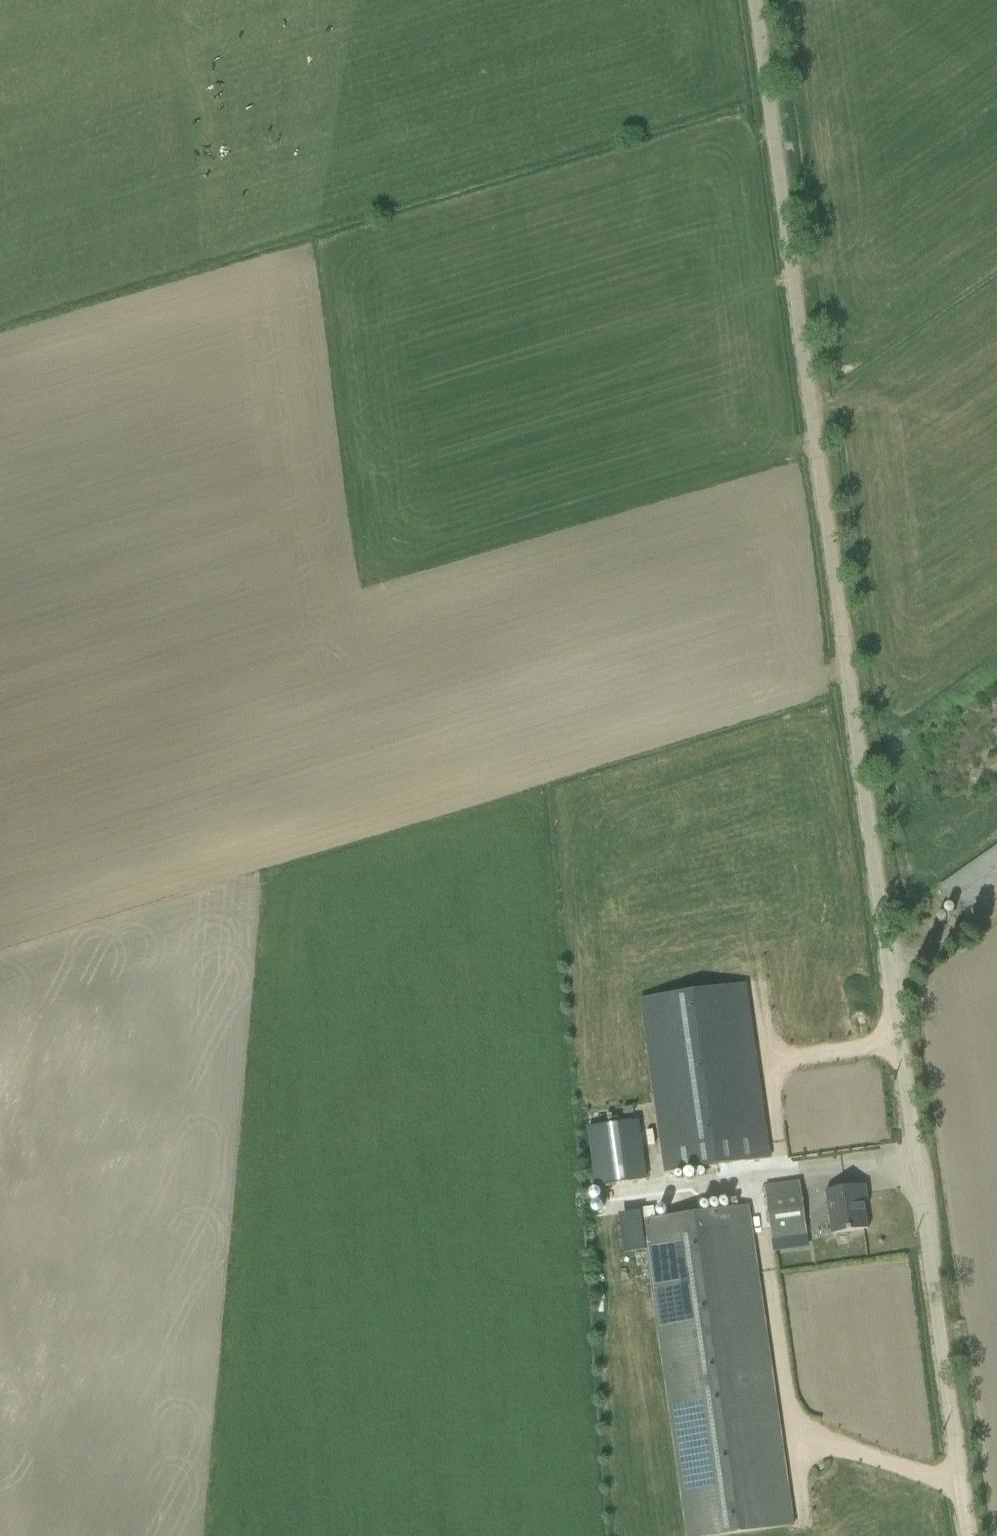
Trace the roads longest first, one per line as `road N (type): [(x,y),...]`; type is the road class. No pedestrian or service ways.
road 1 (unclassified): [(966,1535),(755,0)]

